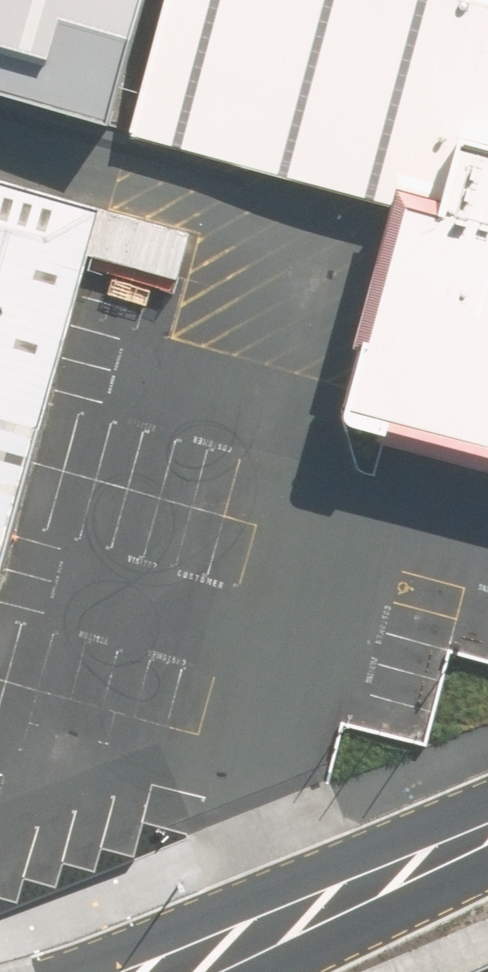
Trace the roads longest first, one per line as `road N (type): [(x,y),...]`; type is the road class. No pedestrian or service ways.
road 1 (secondary): [(297,912),(487,834)]
road 2 (secondary): [(115,971),(297,912)]
road 3 (secondary): [(297,912),(191,971)]

